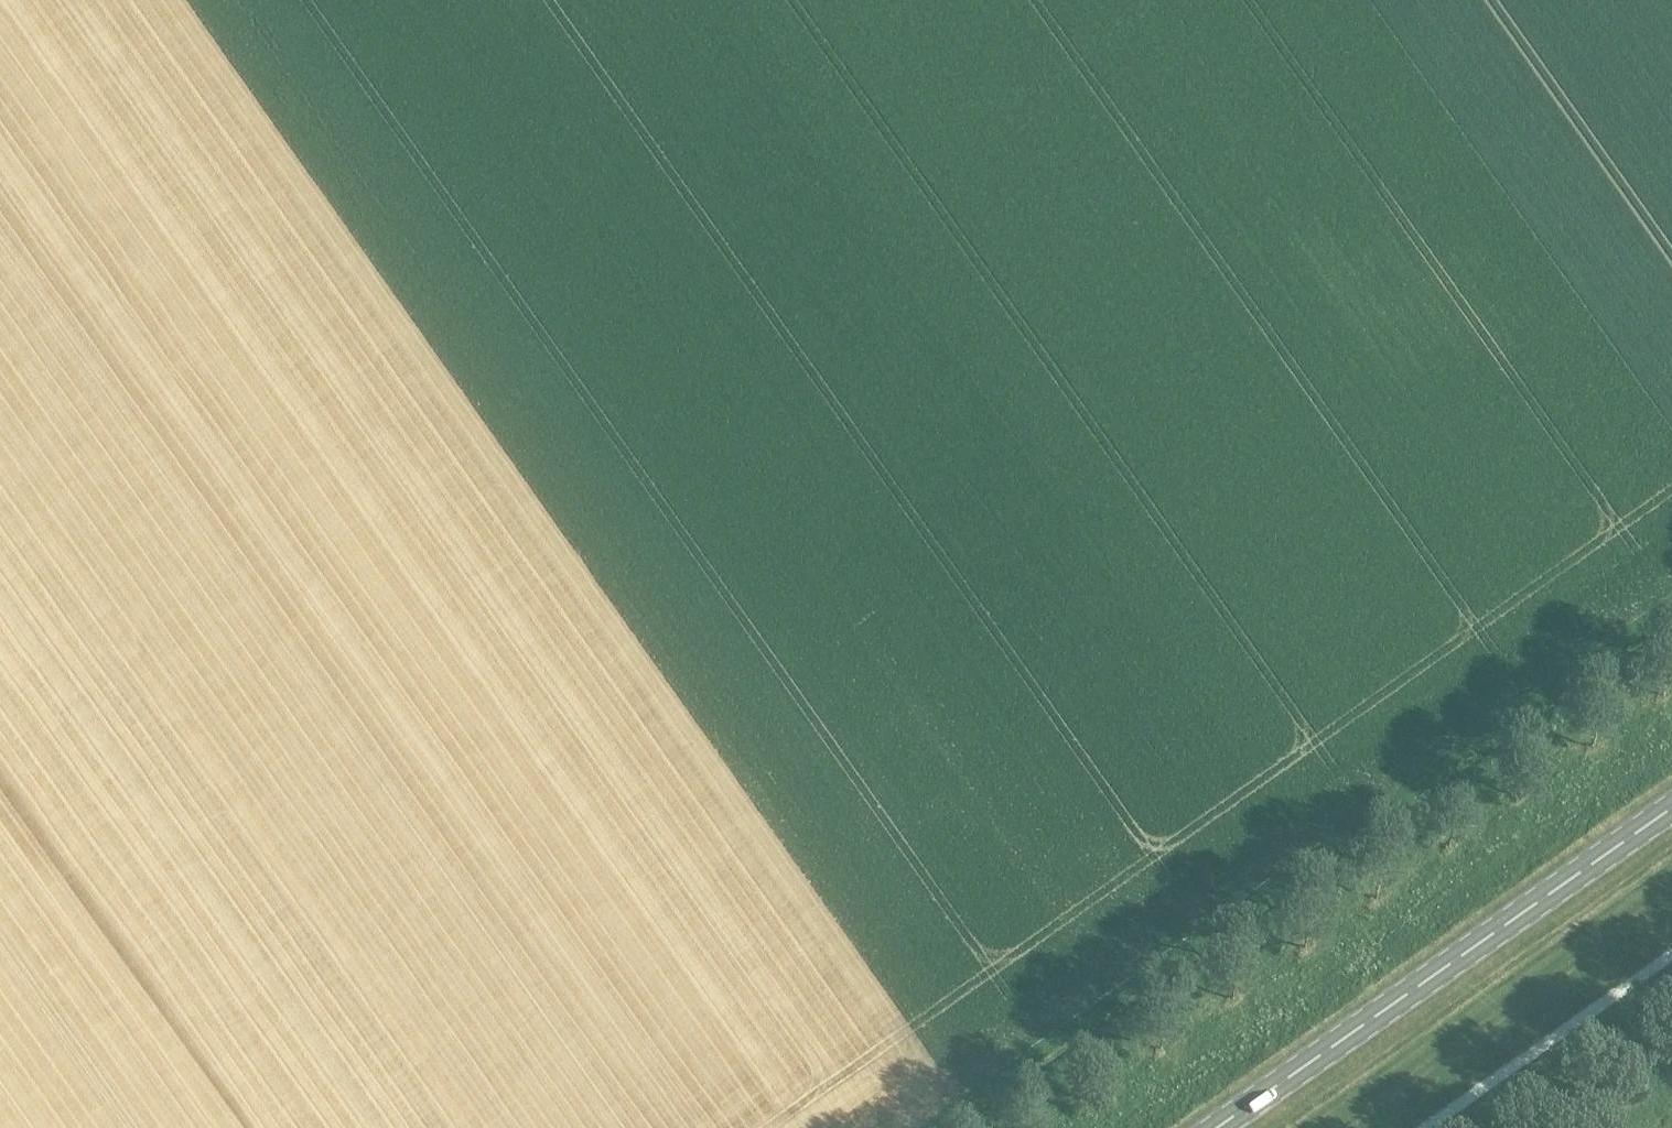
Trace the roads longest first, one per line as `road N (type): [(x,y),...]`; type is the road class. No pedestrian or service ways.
road 1 (secondary): [(1221,1127),(1671,811)]

